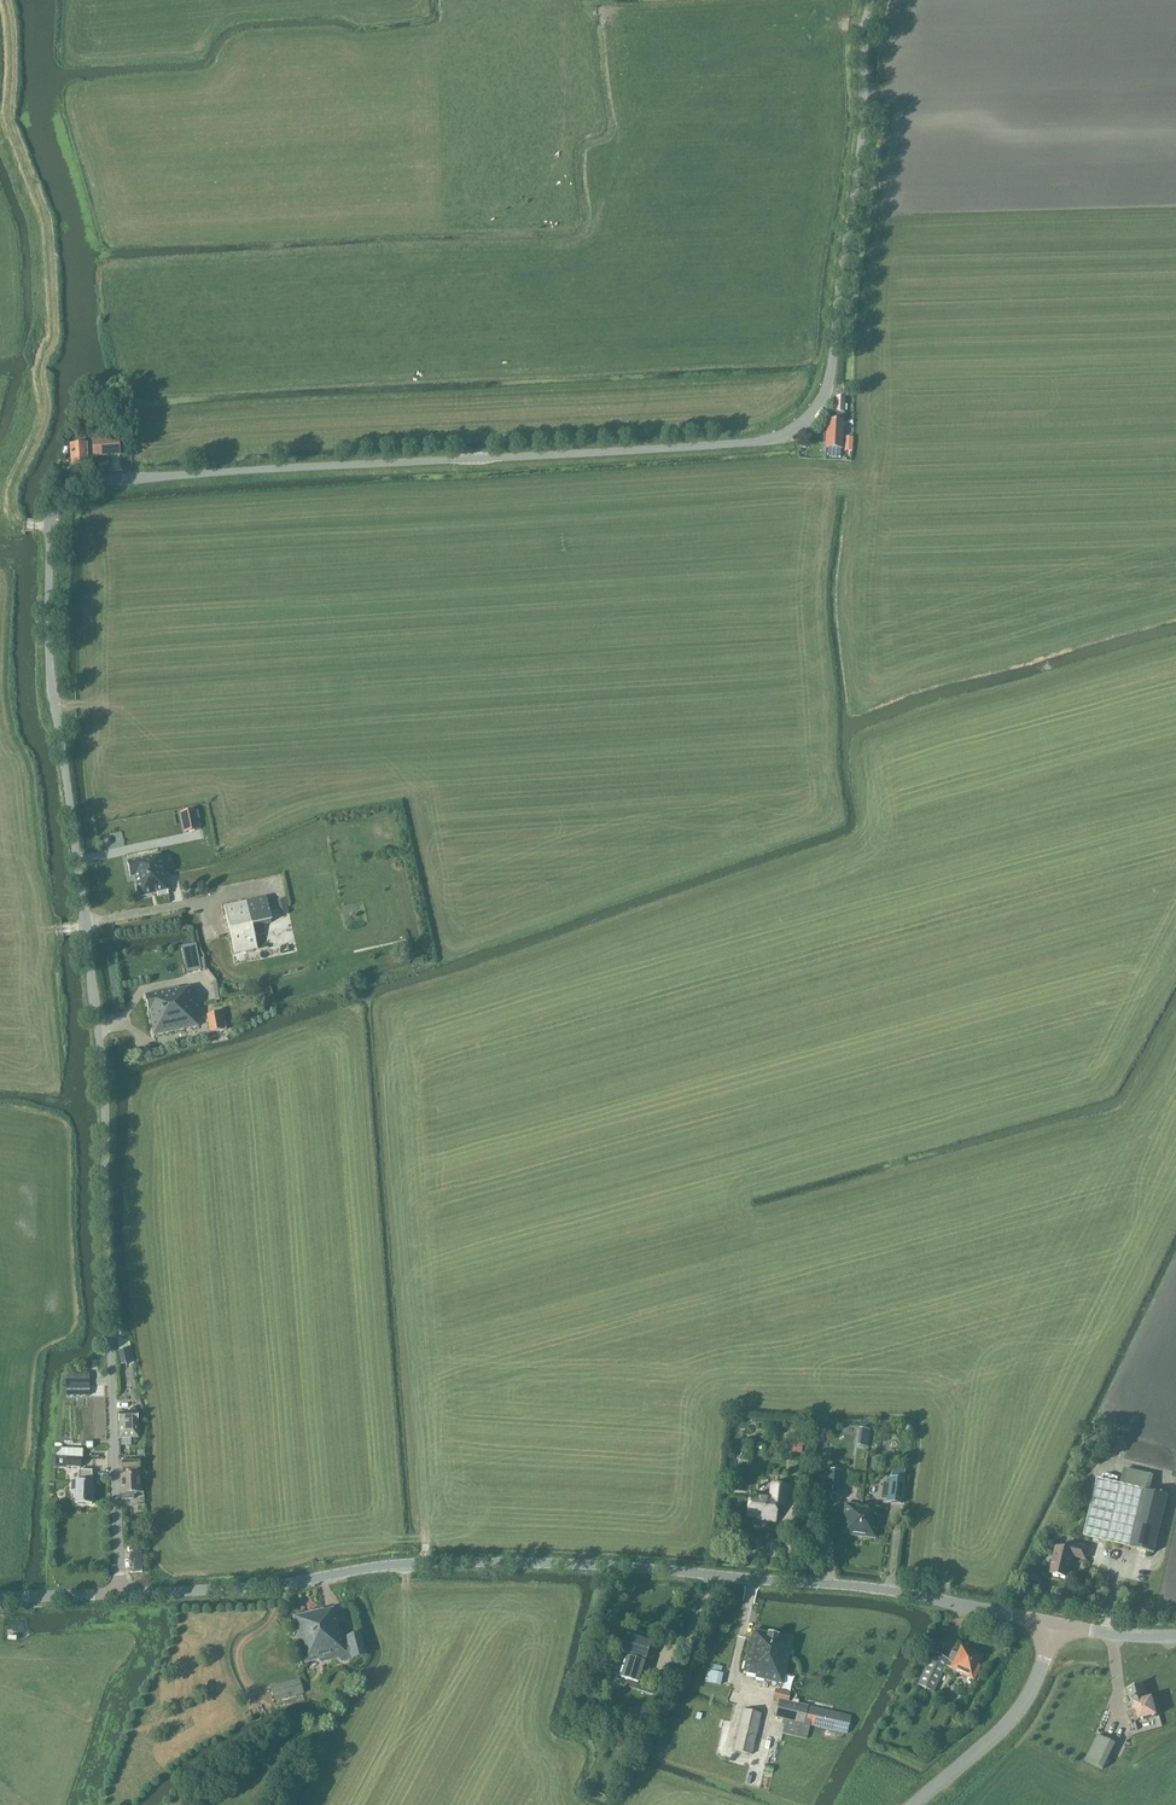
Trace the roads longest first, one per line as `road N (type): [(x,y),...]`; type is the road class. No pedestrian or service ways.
road 1 (unclassified): [(123,1592),(103,1188),(107,1069),(50,674),(49,529),(58,500),(94,483),(765,445),(807,429),(831,384),(869,0)]
road 2 (tertiary): [(123,1592),(270,1589),(389,1568),(584,1567),(916,1598),(1054,1630)]
road 3 (tertiary): [(920,1804),(1014,1724),(1054,1630)]
road 4 (tertiary): [(123,1592),(0,1594)]
road 5 (tertiary): [(1054,1630),(1107,1640),(1175,1639)]

